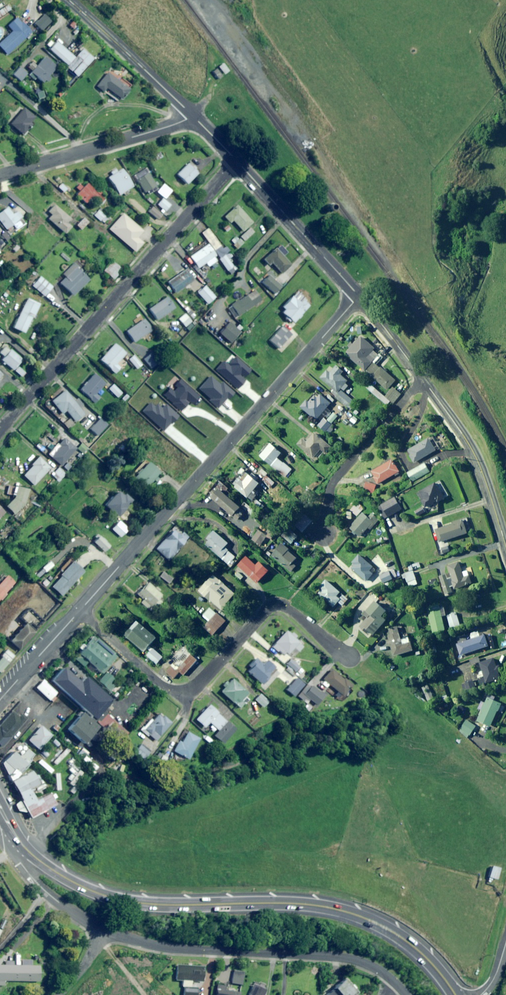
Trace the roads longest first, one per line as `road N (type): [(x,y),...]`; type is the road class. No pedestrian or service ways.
road 1 (trunk): [(456,994),(420,950),(368,919),(303,904),(120,900),(72,882),(21,843)]
road 2 (residential): [(79,612),(359,296)]
road 3 (residential): [(237,160),(0,428)]
road 4 (residential): [(79,612),(173,690),(199,683),(273,606),(294,612),(347,656)]
road 5 (residential): [(103,931),(183,949),(347,959),(375,969),(406,994)]
road 6 (residential): [(0,176),(193,116)]
road 7 (residential): [(422,378),(484,472),(505,546)]
road 8 (residential): [(237,160),(359,296)]
road 9 (residential): [(326,527),(326,501),(422,378)]
road 10 (residential): [(71,0),(193,116)]
road 11 (residential): [(21,843),(31,877),(103,931)]

